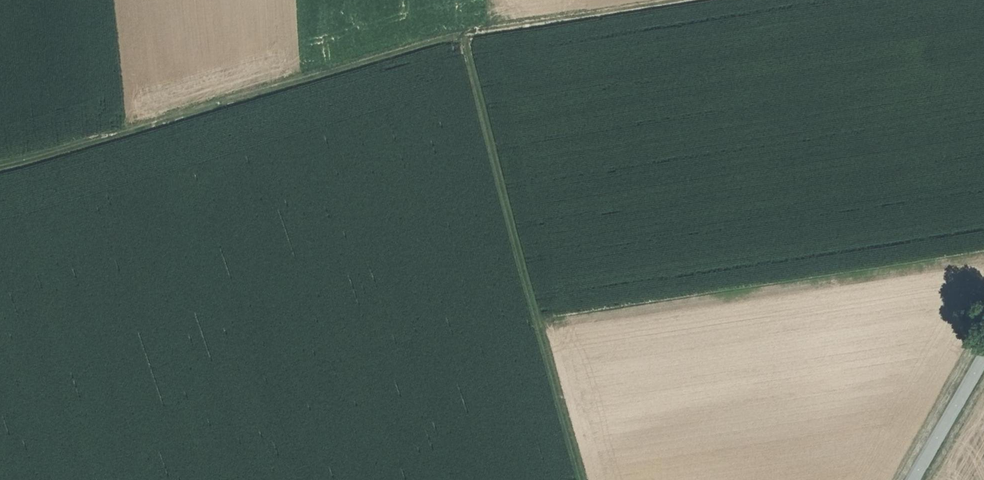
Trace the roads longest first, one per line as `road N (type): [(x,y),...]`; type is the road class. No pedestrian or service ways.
road 1 (track): [(0,165),(465,32)]
road 2 (track): [(583,479),(465,32)]
road 3 (track): [(465,32),(669,0)]
road 4 (tertiary): [(913,479),(983,355)]

